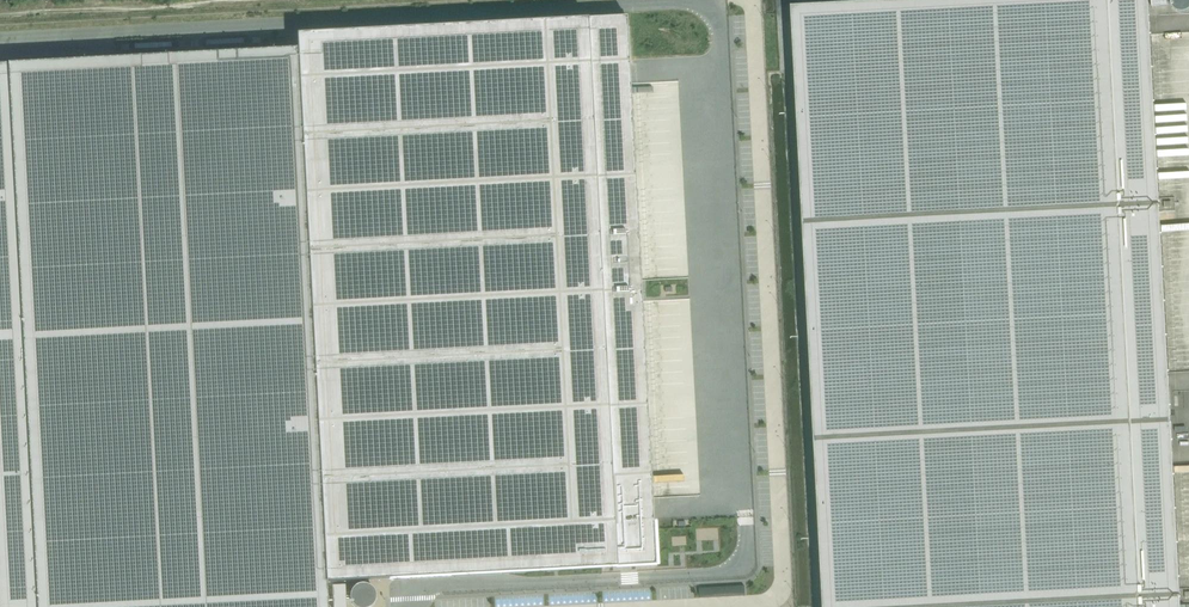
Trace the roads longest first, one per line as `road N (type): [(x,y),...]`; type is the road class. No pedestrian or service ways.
road 1 (track): [(0,14),(221,0)]

